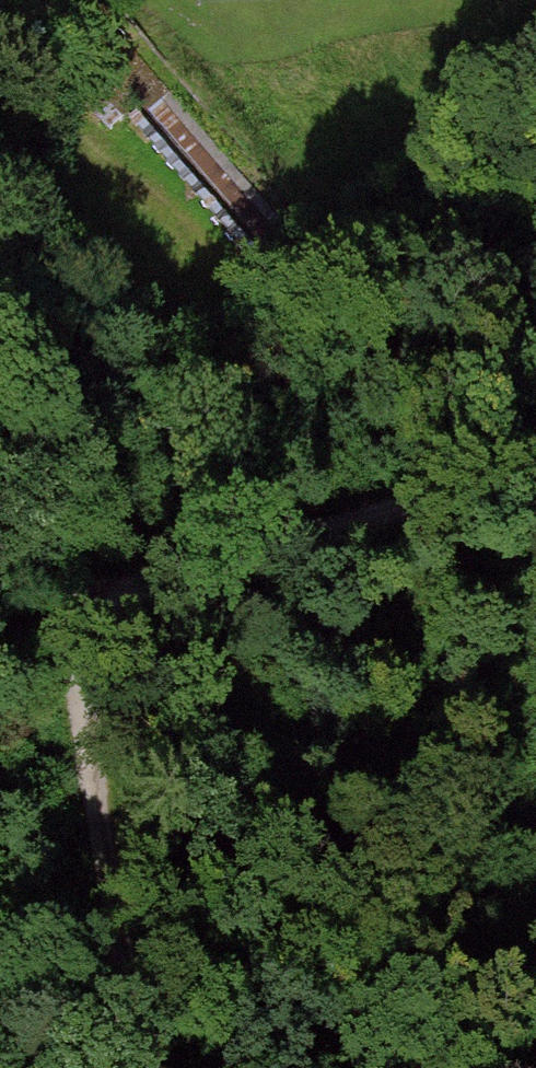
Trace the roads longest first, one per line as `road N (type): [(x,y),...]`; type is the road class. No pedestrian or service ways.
road 1 (track): [(535,474),(77,612)]
road 2 (track): [(77,612),(158,1067)]
road 3 (track): [(31,0),(12,70),(76,138)]

